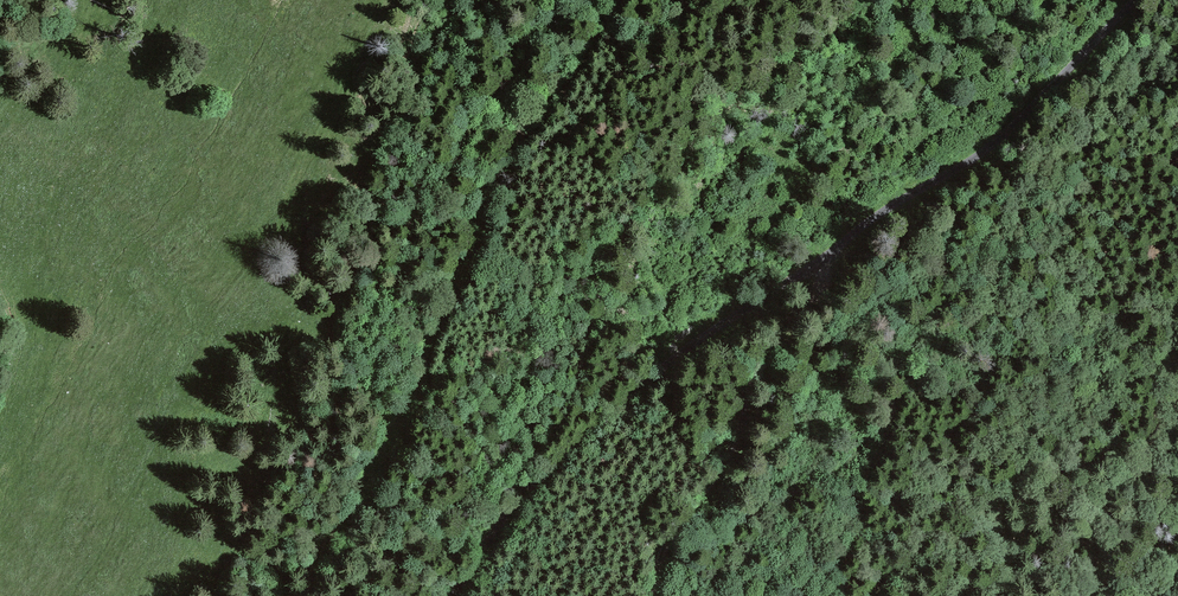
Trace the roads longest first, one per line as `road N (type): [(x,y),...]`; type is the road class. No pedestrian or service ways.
road 1 (track): [(448,595),(521,495),(585,430),(689,347),(995,143),(1138,0)]
road 2 (track): [(621,0),(490,181),(406,409),(299,595)]
road 3 (track): [(655,595),(668,543),(736,441),(751,369),(825,281),(829,253)]

